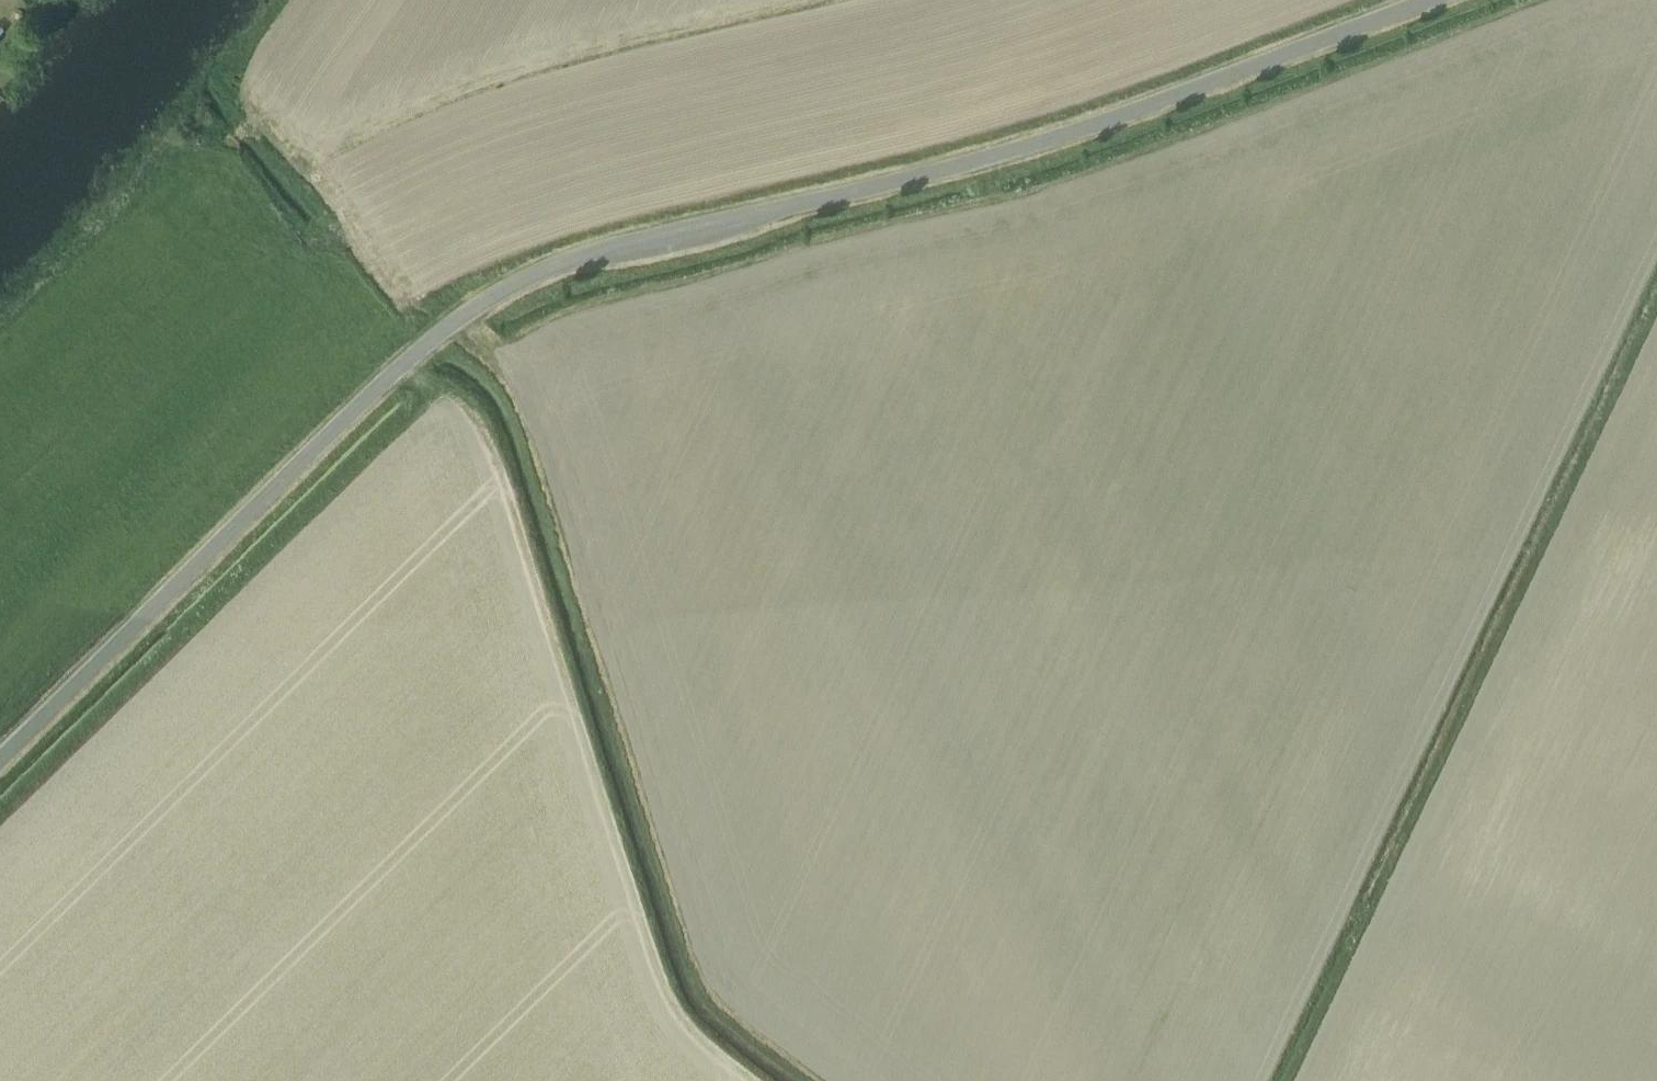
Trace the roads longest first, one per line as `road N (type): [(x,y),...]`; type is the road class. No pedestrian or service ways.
road 1 (unclassified): [(0,759),(424,351),(484,307),(574,261),(988,163),(1449,0)]

